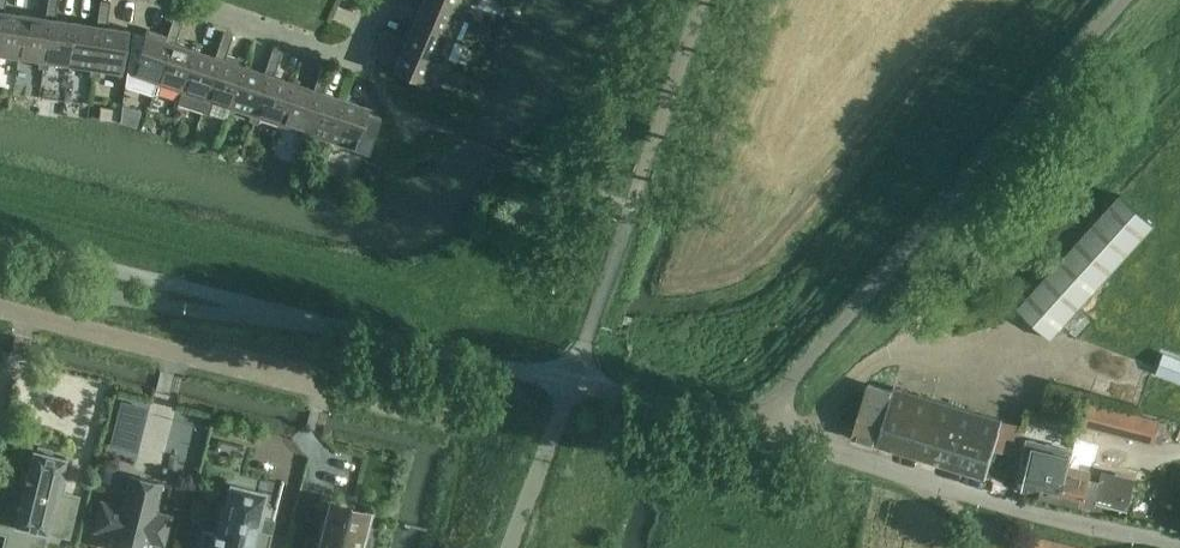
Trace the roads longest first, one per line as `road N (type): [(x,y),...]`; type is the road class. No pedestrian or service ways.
road 1 (unclassified): [(0,278),(207,309),(285,312),(755,424)]
road 2 (unclassified): [(755,424),(1129,0)]
road 3 (unclassified): [(1179,545),(1073,523),(755,424)]
road 4 (residential): [(406,406),(0,307)]
road 5 (residential): [(168,0),(327,53),(355,53),(378,0)]

